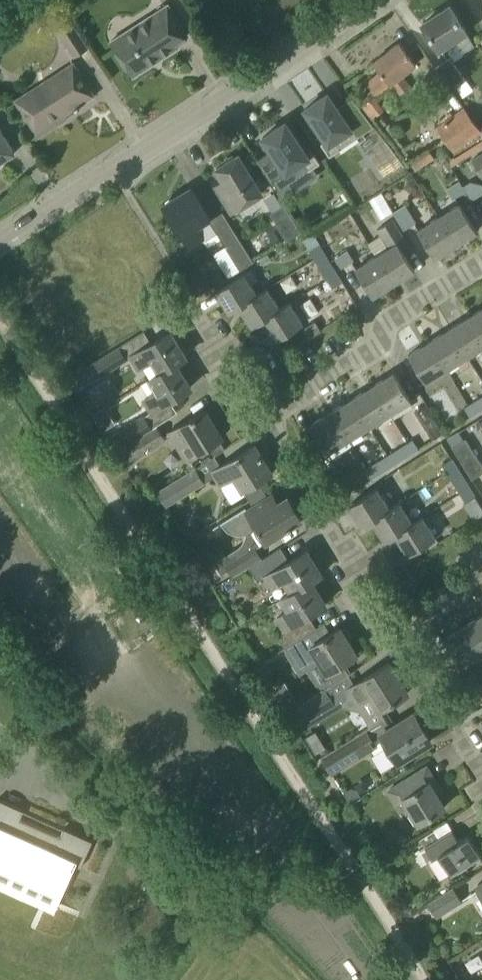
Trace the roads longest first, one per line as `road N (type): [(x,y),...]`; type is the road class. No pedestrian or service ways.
road 1 (track): [(0,323),(422,979)]
road 2 (residential): [(0,246),(362,0)]
road 3 (residential): [(266,416),(375,349),(391,320),(481,262)]
road 4 (residential): [(481,577),(400,629),(328,520)]
road 5 (residential): [(266,416),(241,409),(221,380),(215,342),(193,306)]

